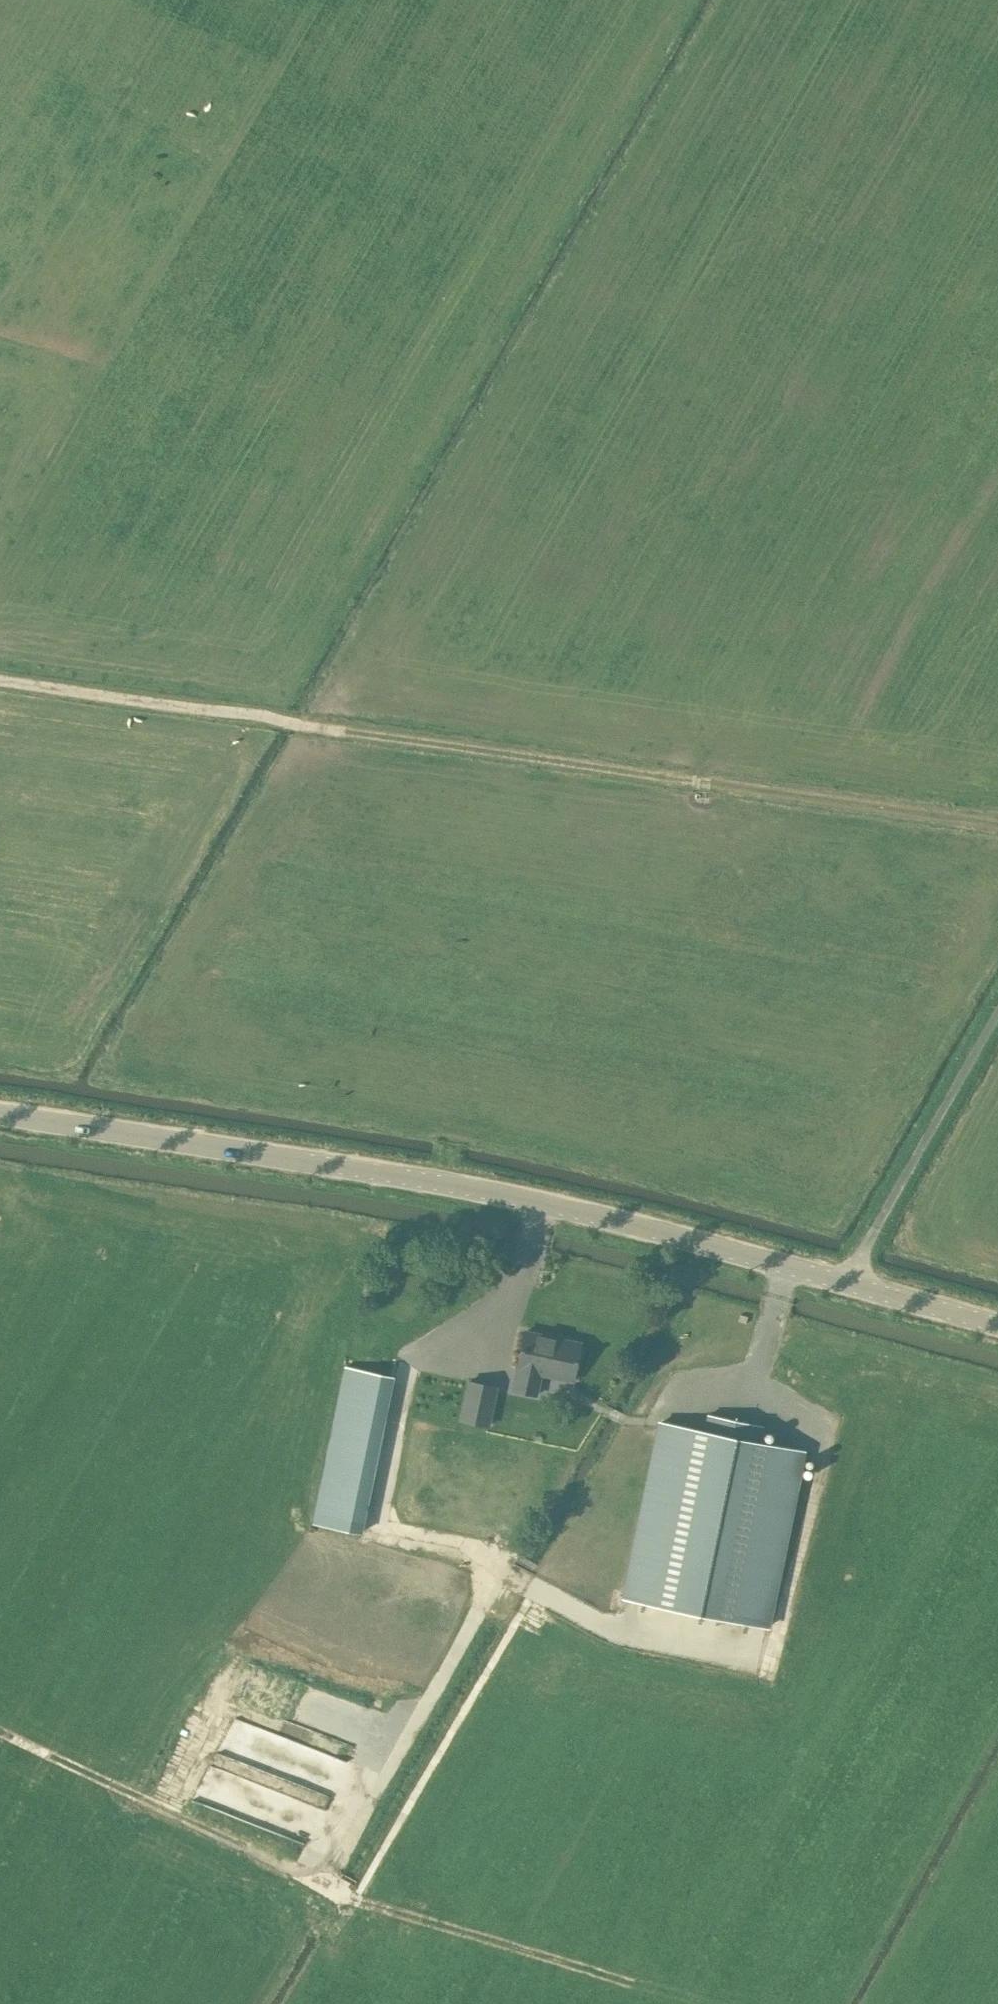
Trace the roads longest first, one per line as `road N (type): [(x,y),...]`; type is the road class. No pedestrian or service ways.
road 1 (unclassified): [(997,1324),(492,1191),(0,1111)]

